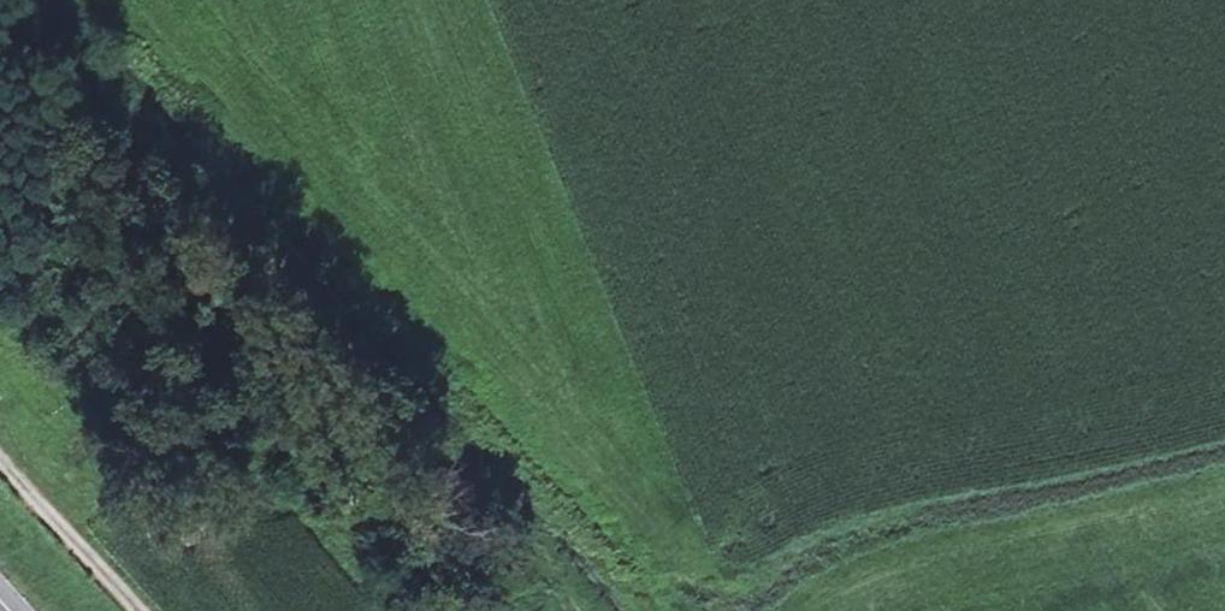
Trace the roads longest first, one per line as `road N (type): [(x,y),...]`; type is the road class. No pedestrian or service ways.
road 1 (track): [(143,610),(0,455)]

